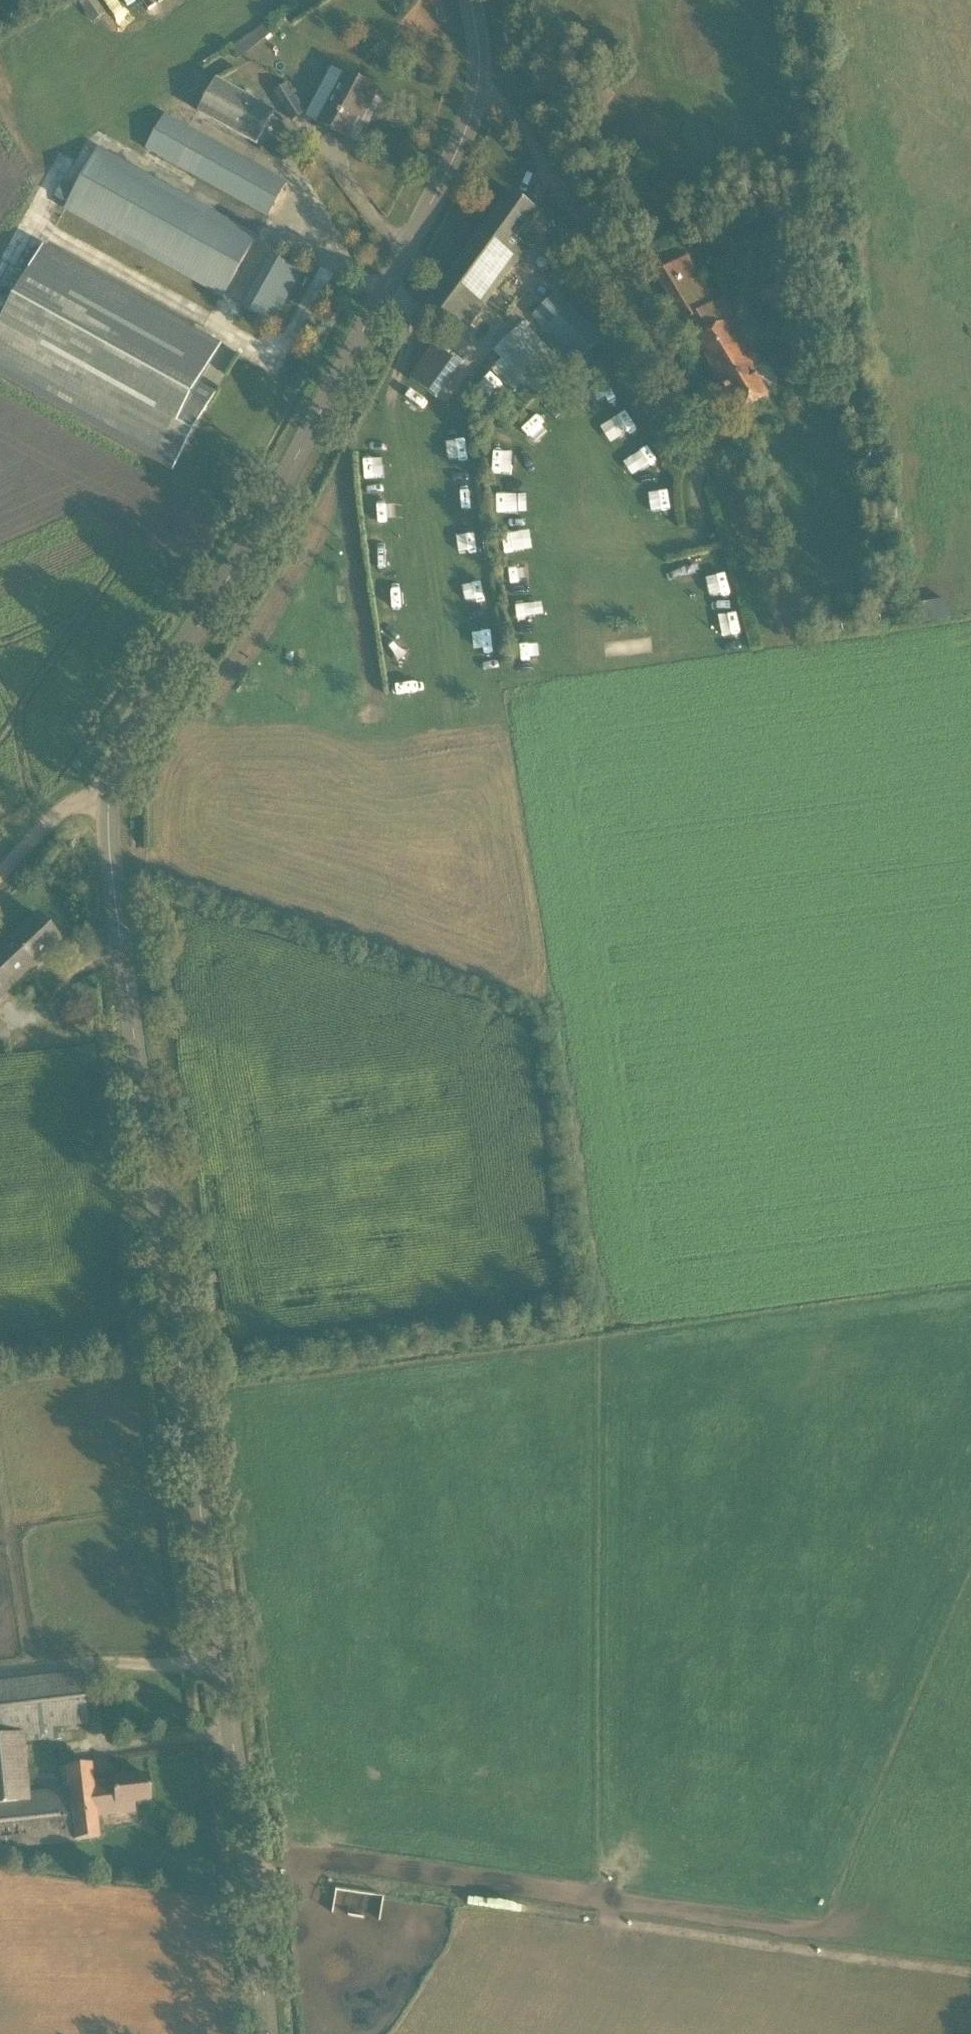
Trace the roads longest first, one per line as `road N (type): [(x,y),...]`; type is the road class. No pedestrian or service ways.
road 1 (unclassified): [(266,2033),(235,1755),(110,878),(107,800)]
road 2 (unclassified): [(107,800),(117,756),(245,552),(451,167),(479,82),(470,0)]
road 3 (unclassified): [(0,881),(107,800)]

